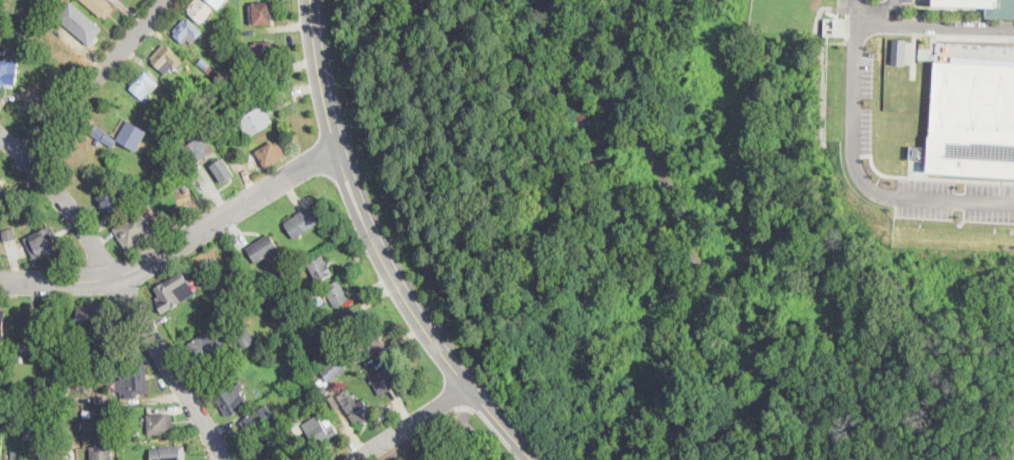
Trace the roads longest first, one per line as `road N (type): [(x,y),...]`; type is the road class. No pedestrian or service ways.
road 1 (residential): [(225,459),(78,219),(0,134)]
road 2 (tertiary): [(336,149),(120,275),(0,282)]
road 3 (tertiary): [(336,149),(392,277),(426,332),(532,459)]
road 4 (residential): [(168,0),(25,155)]
road 5 (tertiary): [(310,0),(336,149)]
road 6 (residential): [(467,387),(350,459)]

